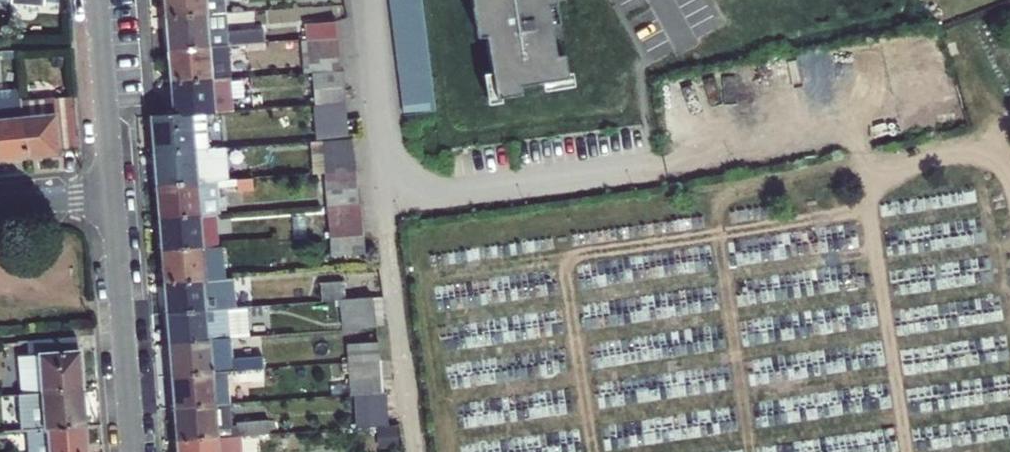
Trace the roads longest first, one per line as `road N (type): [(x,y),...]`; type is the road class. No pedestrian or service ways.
road 1 (residential): [(133,451),(112,194)]
road 2 (residential): [(112,194),(96,0)]

